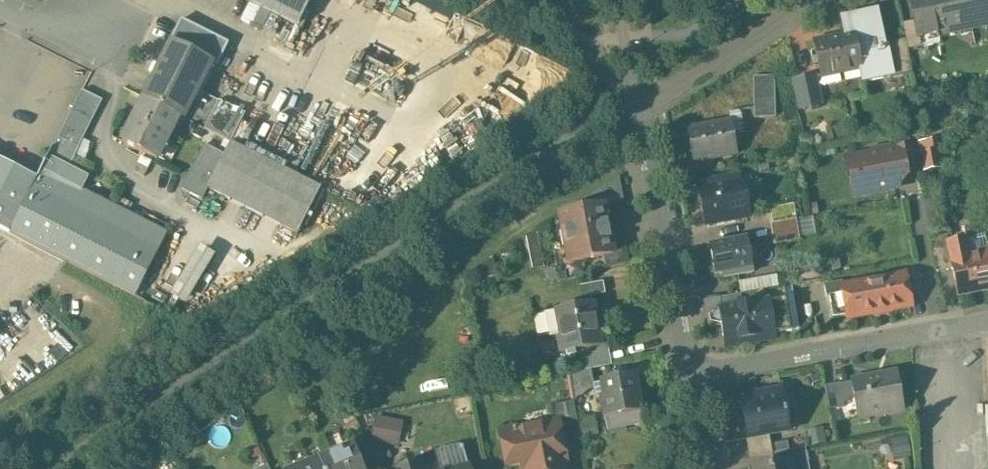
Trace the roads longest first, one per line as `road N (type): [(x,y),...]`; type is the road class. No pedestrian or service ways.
road 1 (residential): [(696,371),(987,320)]
road 2 (residential): [(696,371),(640,104)]
road 3 (residential): [(640,104),(664,97),(818,0)]
road 4 (residential): [(42,27),(123,68),(149,16),(116,0)]

